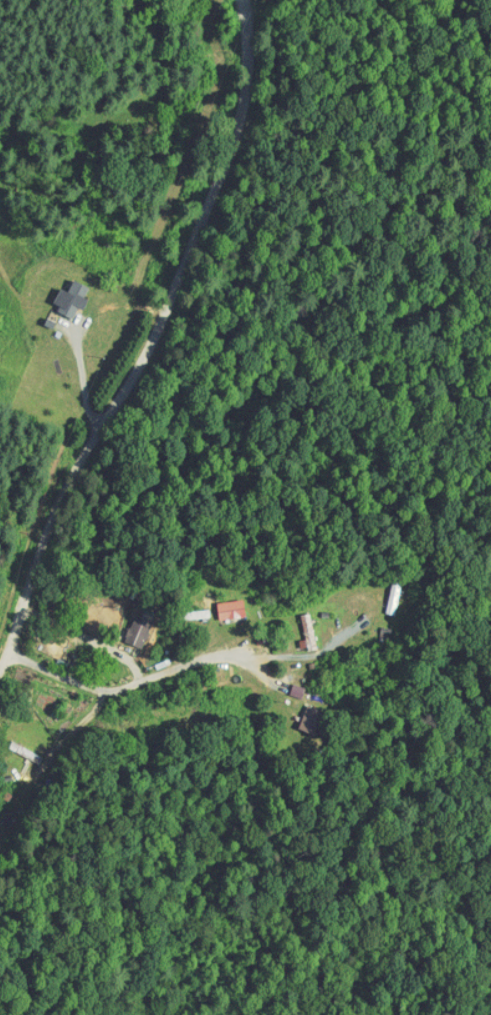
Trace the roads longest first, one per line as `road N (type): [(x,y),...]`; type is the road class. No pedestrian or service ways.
road 1 (residential): [(10,654),(68,478),(143,362),(239,137),(245,43),(235,0)]
road 2 (residential): [(10,654),(104,694),(232,655),(257,659)]

